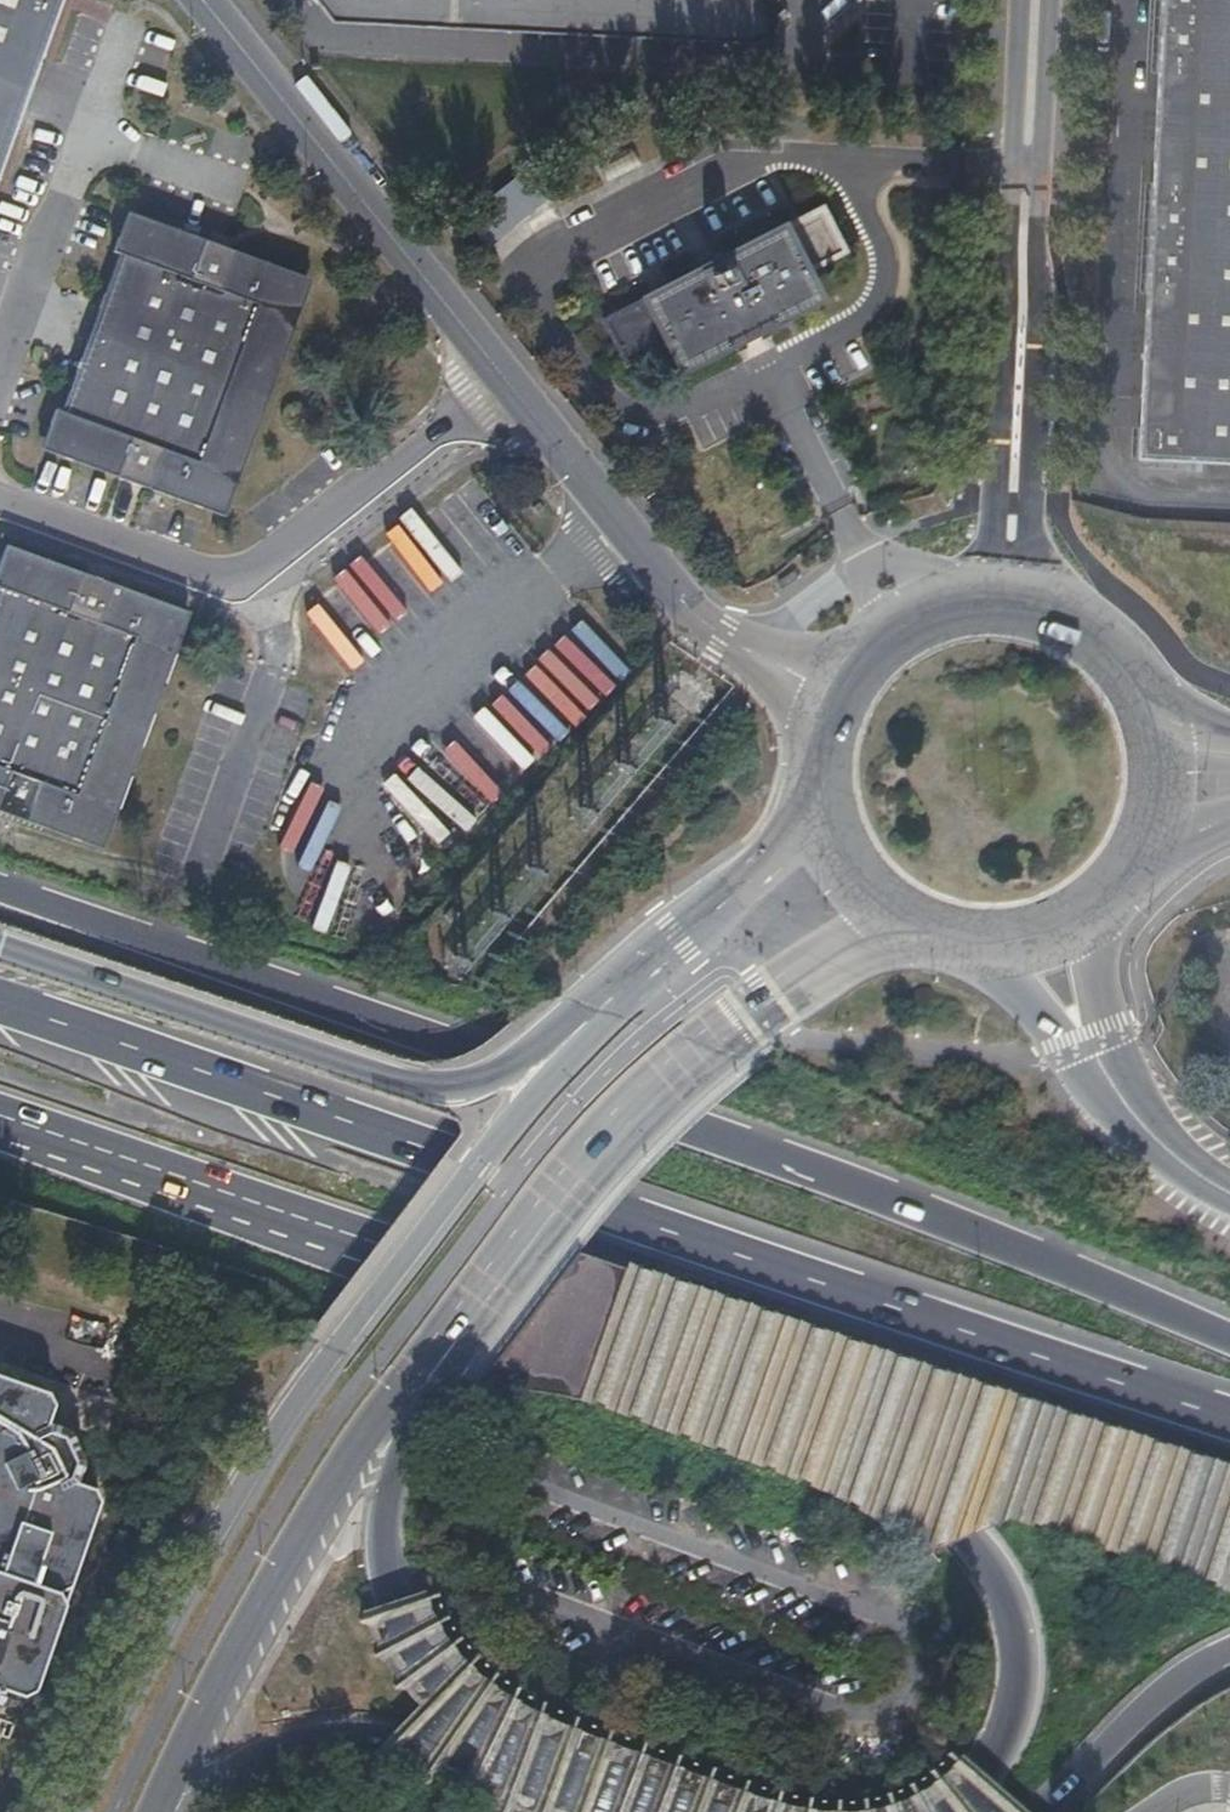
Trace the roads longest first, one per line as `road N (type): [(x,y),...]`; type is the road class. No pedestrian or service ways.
road 1 (motorway): [(1229,1339),(1038,1258),(444,1039),(0,887)]
road 2 (motorway): [(1229,1411),(0,1005)]
road 3 (secondary): [(678,938),(531,1088),(287,1416),(106,1734),(73,1811)]
road 4 (motorway): [(318,1220),(1229,1521)]
road 5 (secondary): [(155,1811),(218,1683),(353,1452),(558,1170),(649,1087)]
road 6 (motorway): [(488,1315),(827,1443),(893,1478),(973,1542),(998,1586),(1015,1684),(1002,1735),(975,1786),(948,1811)]
road 7 (motorway): [(678,938),(500,1068),(454,1087),(395,1080),(0,945)]
road 8 (motorway): [(700,1811),(479,1727),(414,1657),(391,1608),(387,1490),(426,1402),(488,1315)]
road 9 (unclassified): [(1005,617),(1017,513),(1036,0)]
road 10 (unclassified): [(502,377),(203,0)]
road 11 (unclassified): [(838,711),(694,613),(502,377)]
road 12 (motorway): [(193,1811),(249,1763),(325,1741),(391,1742),(453,1757),(591,1811)]
road 13 (unclassified): [(968,943),(1032,1005),(1141,1160),(1229,1223)]
road 14 (unclassified): [(0,370),(121,32)]
road 15 (motorway): [(0,1121),(318,1220)]
road 16 (residential): [(502,377),(250,584)]
road 17 (unclassified): [(1229,1170),(1143,1092),(1115,1041),(1099,983),(1099,901)]
road 18 (unclassified): [(187,880),(271,637),(250,584)]
road 19 (secondary): [(649,1087),(767,992),(899,919)]
road 20 (motorway): [(488,1315),(649,1087)]
road 21 (residential): [(250,584),(0,498)]
road 22 (motorway): [(1046,1811),(1164,1695),(1229,1658)]
road 23 (secondary): [(823,796),(780,858),(678,938)]
road 24 (secondary): [(1005,617),(952,620),(911,635),(868,667),(838,711)]
road 25 (motorway): [(318,1220),(364,1268),(488,1315)]
road 26 (secondary): [(1127,867),(1152,784),(1131,700)]
road 27 (secondary): [(1131,700),(1074,641),(1005,617)]
road 28 (secondary): [(823,796),(836,844),(862,887),(899,919)]
road 29 (secondary): [(968,943),(1015,942),(1060,928),(1099,901)]

